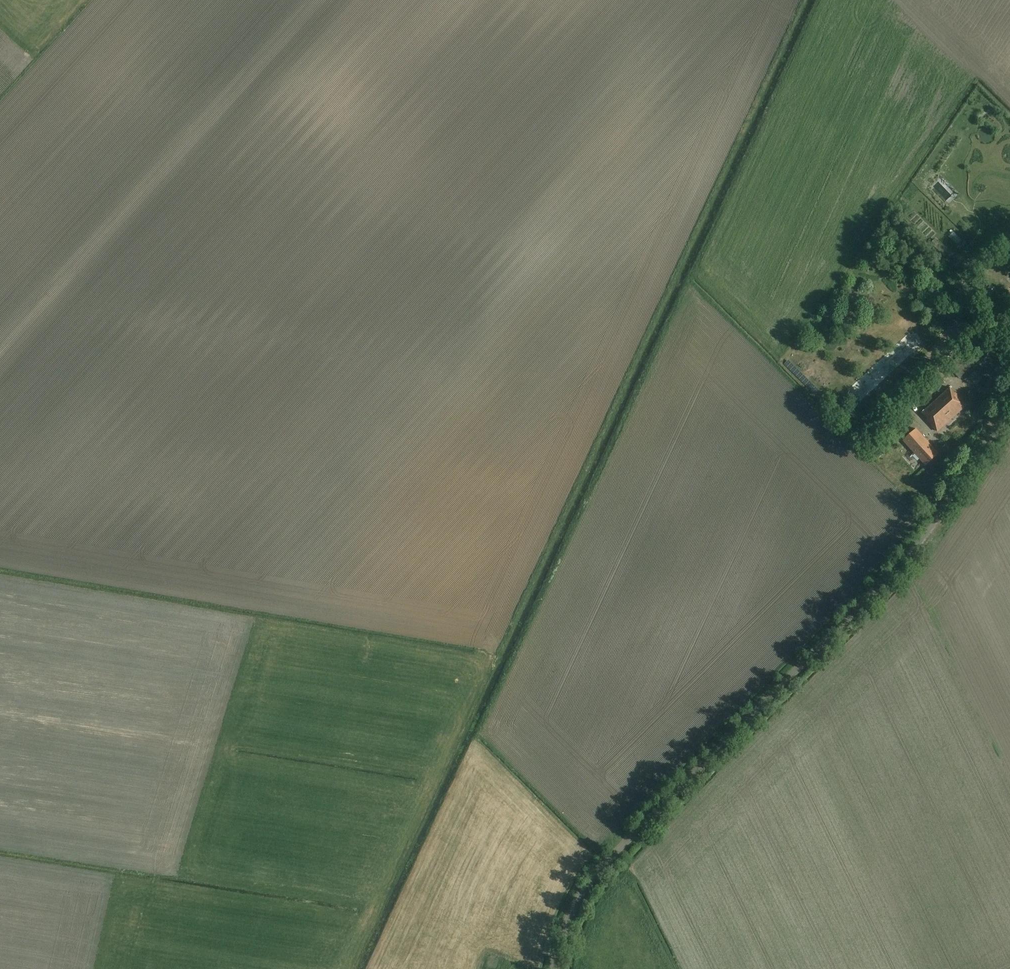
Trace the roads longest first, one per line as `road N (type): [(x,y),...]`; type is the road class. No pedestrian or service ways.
road 1 (unclassified): [(555,968),(568,920),(602,866),(904,559),(1009,408)]

